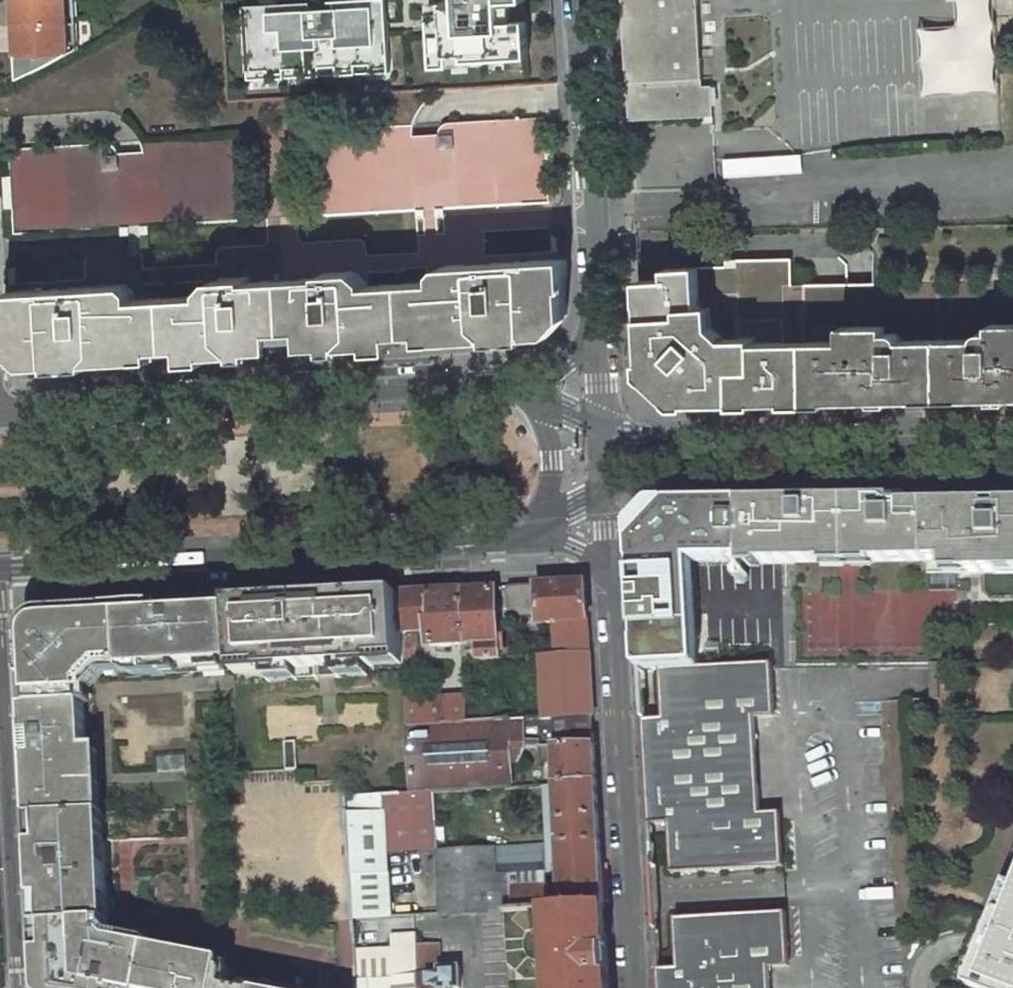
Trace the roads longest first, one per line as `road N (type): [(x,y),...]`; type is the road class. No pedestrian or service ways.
road 1 (tertiary): [(517,388),(484,384),(0,420)]
road 2 (tertiary): [(3,561),(496,542)]
road 3 (residential): [(3,561),(20,987)]
road 4 (residential): [(614,576),(638,987)]
road 5 (tertiary): [(607,454),(1012,448)]
road 6 (residential): [(588,0),(602,336)]
road 7 (tertiary): [(496,542),(547,519),(550,441),(534,400)]
road 8 (residential): [(607,454),(614,576)]

